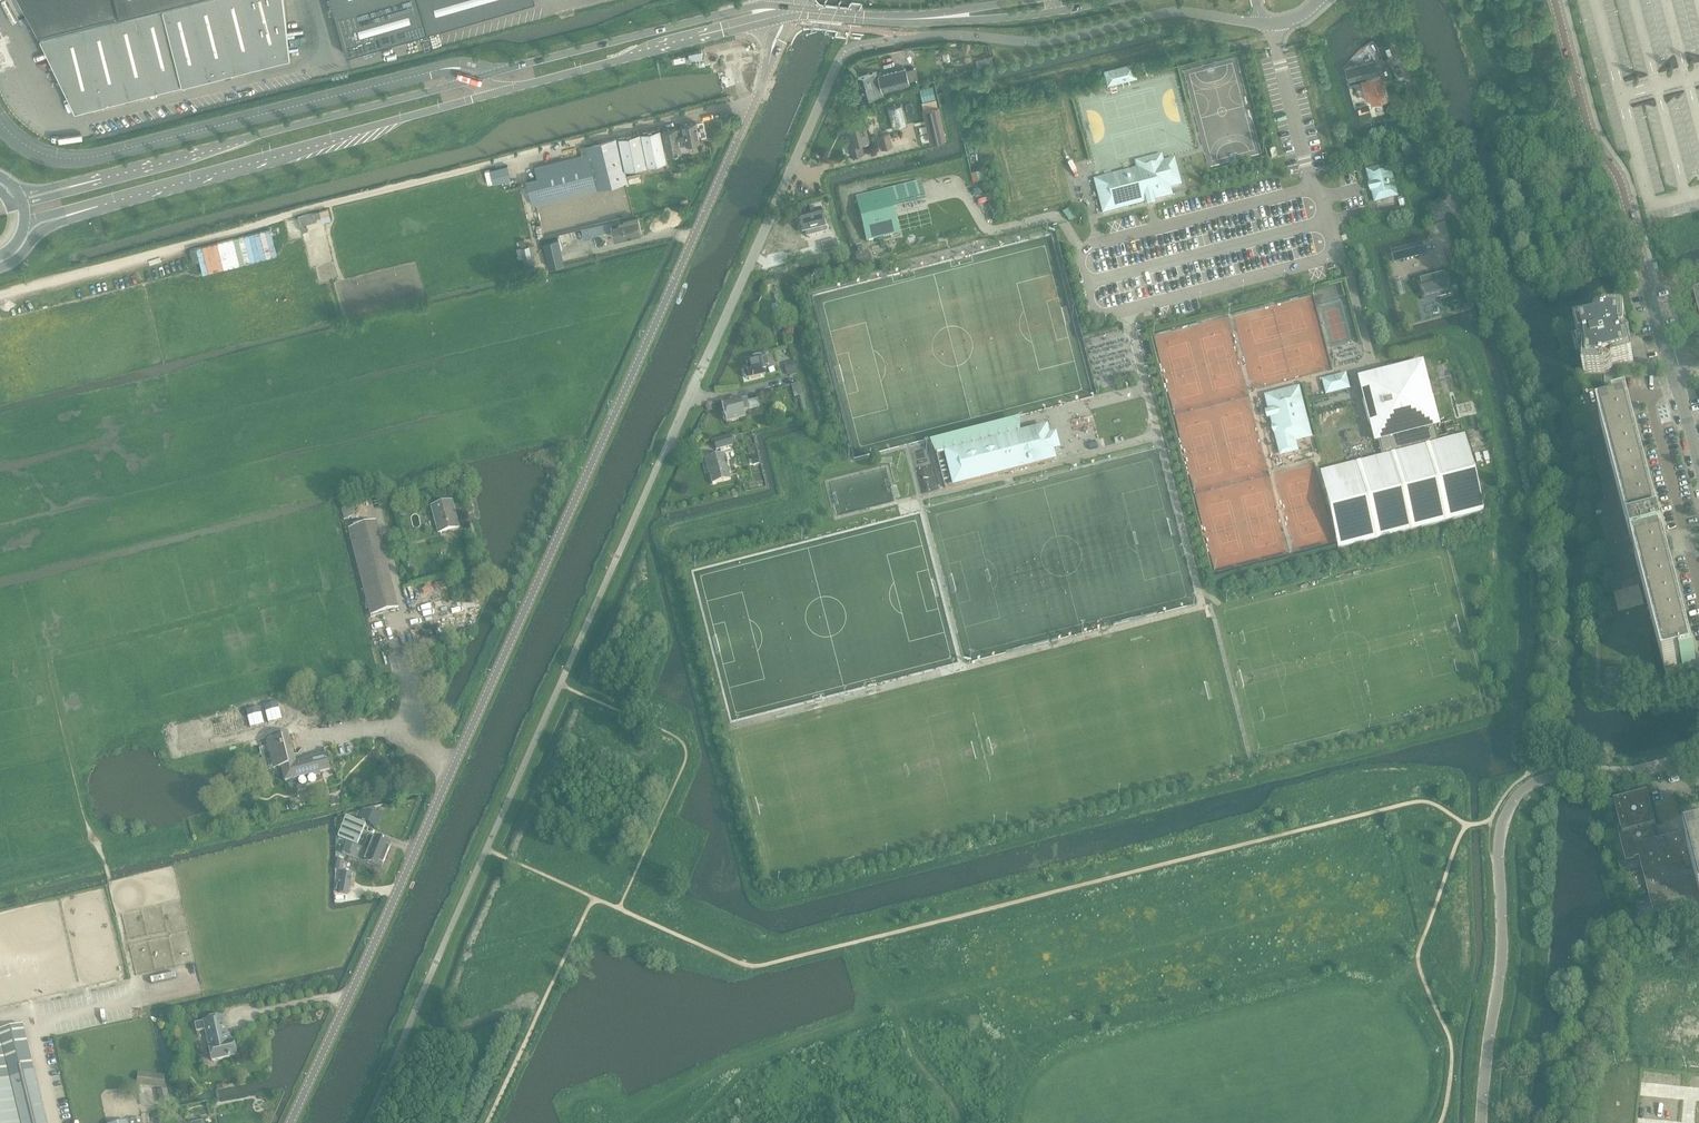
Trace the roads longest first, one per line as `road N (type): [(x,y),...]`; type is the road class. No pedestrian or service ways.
road 1 (unclassified): [(771,59),(526,617),(290,1122)]
road 2 (unclassified): [(667,446),(845,54),(939,37),(1058,40),(1182,13),(1286,25),(1326,0)]
road 3 (secondary): [(782,6),(497,71),(80,185)]
road 4 (secondary): [(82,212),(777,21)]
road 5 (unclassified): [(1482,1122),(1502,968),(1502,818),(1516,794),(1553,773),(1698,754)]
road 6 (tertiary): [(1671,365),(1626,196),(1587,122),(1554,0)]
road 7 (residential): [(1361,0),(1373,8),(1407,79),(1454,201)]
road 8 (secondary): [(947,18),(1016,17),(1119,0)]
road 9 (secondary): [(947,18),(798,13)]
road 10 (track): [(1305,19),(1319,31),(1350,138)]

